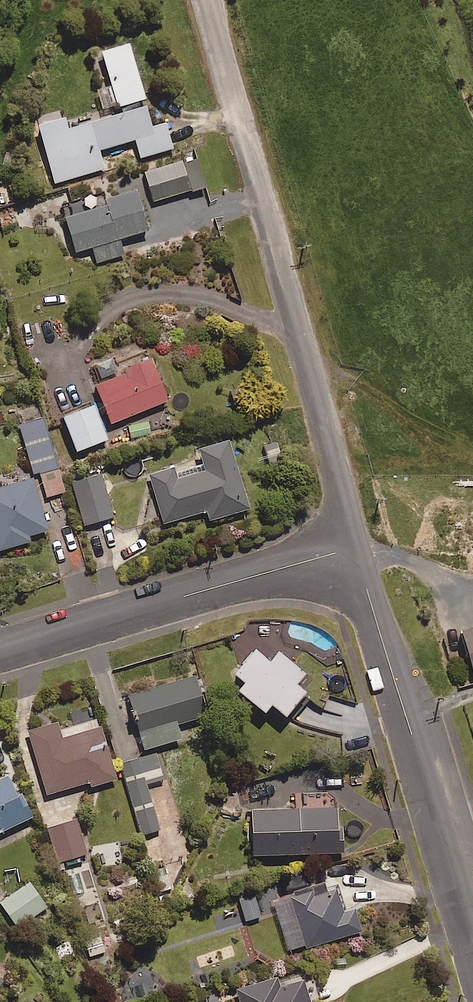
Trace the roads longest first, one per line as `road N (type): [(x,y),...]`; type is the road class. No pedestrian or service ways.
road 1 (residential): [(206,0),(355,548)]
road 2 (residential): [(472,938),(355,548)]
road 3 (residential): [(355,548),(0,652)]

